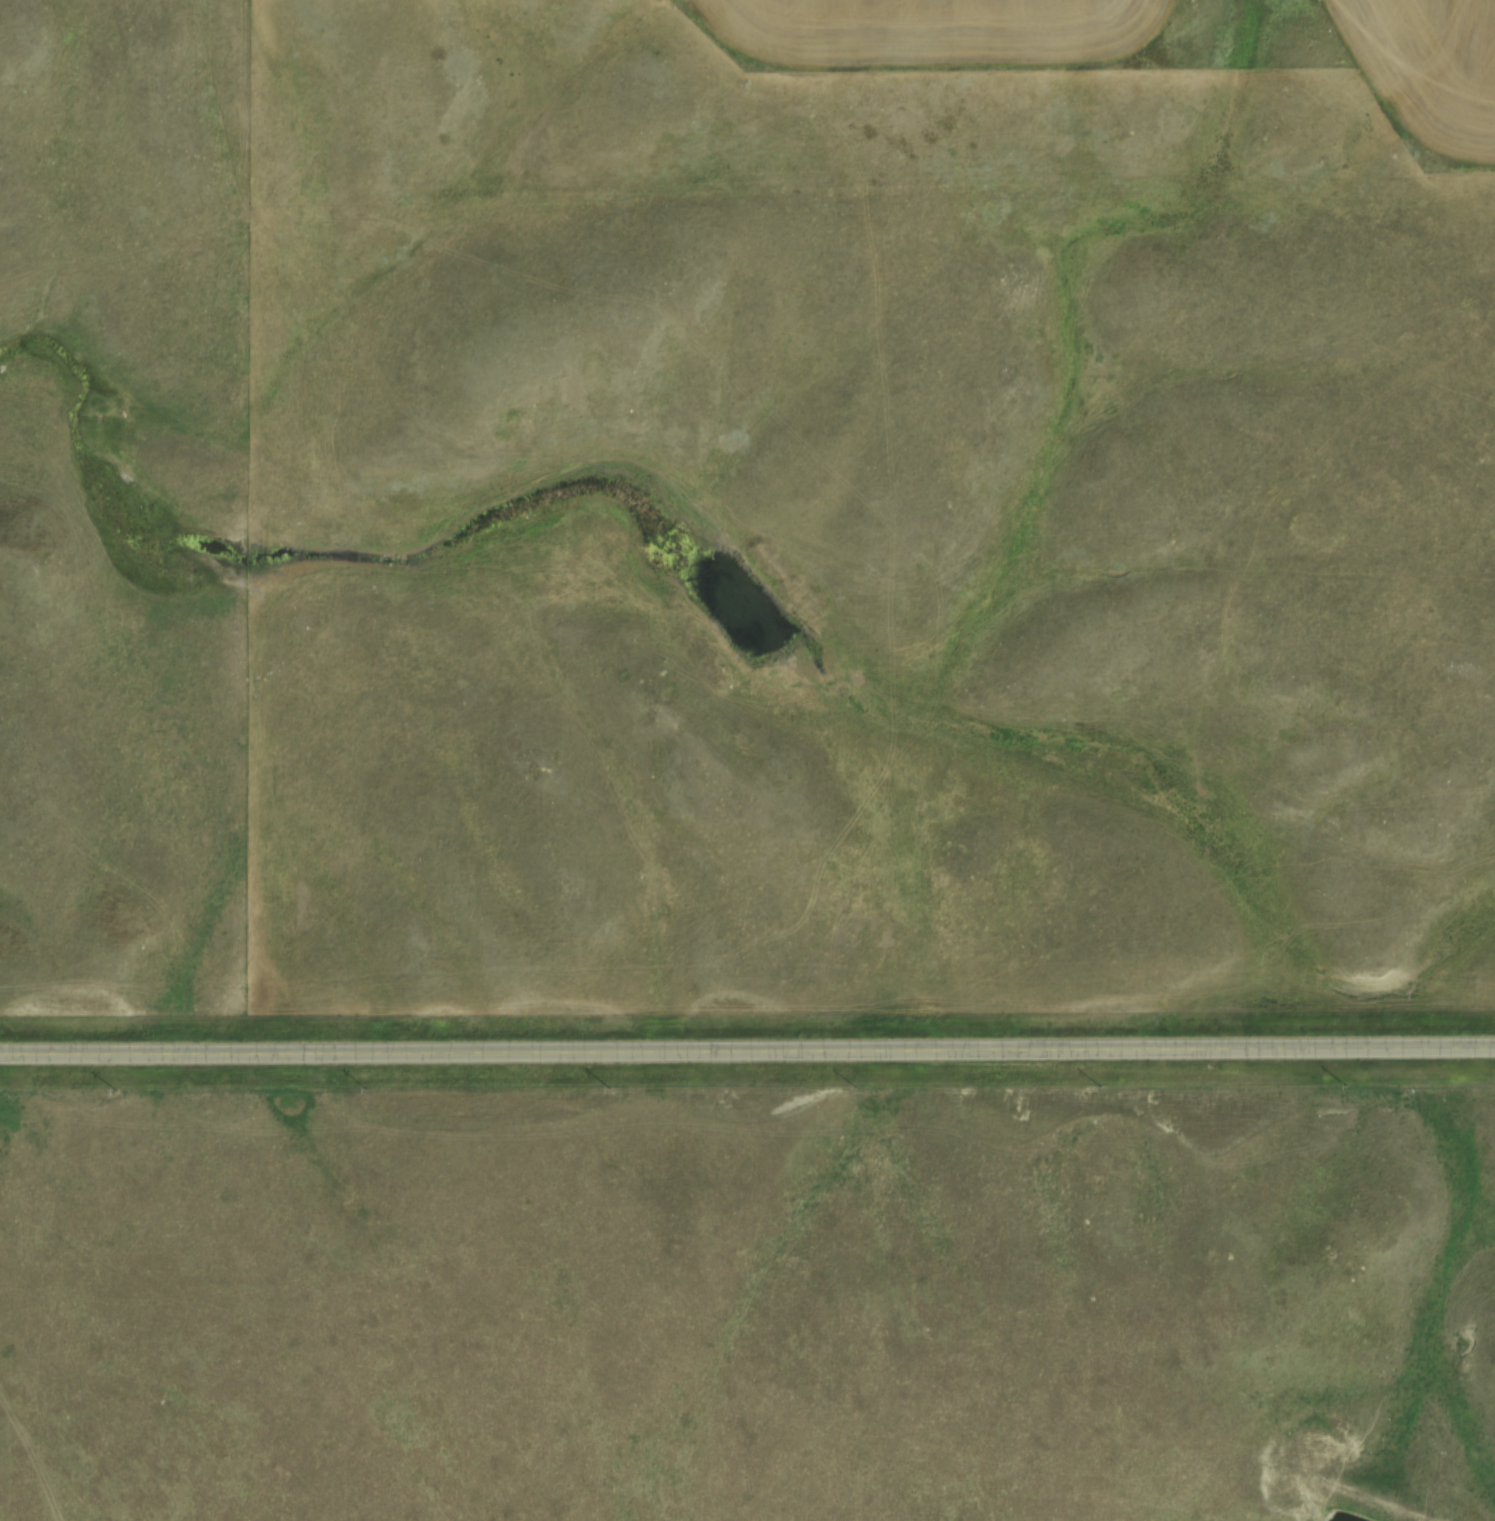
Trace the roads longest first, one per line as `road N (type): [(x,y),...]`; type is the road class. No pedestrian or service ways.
road 1 (tertiary): [(0,1051),(1494,1044)]

